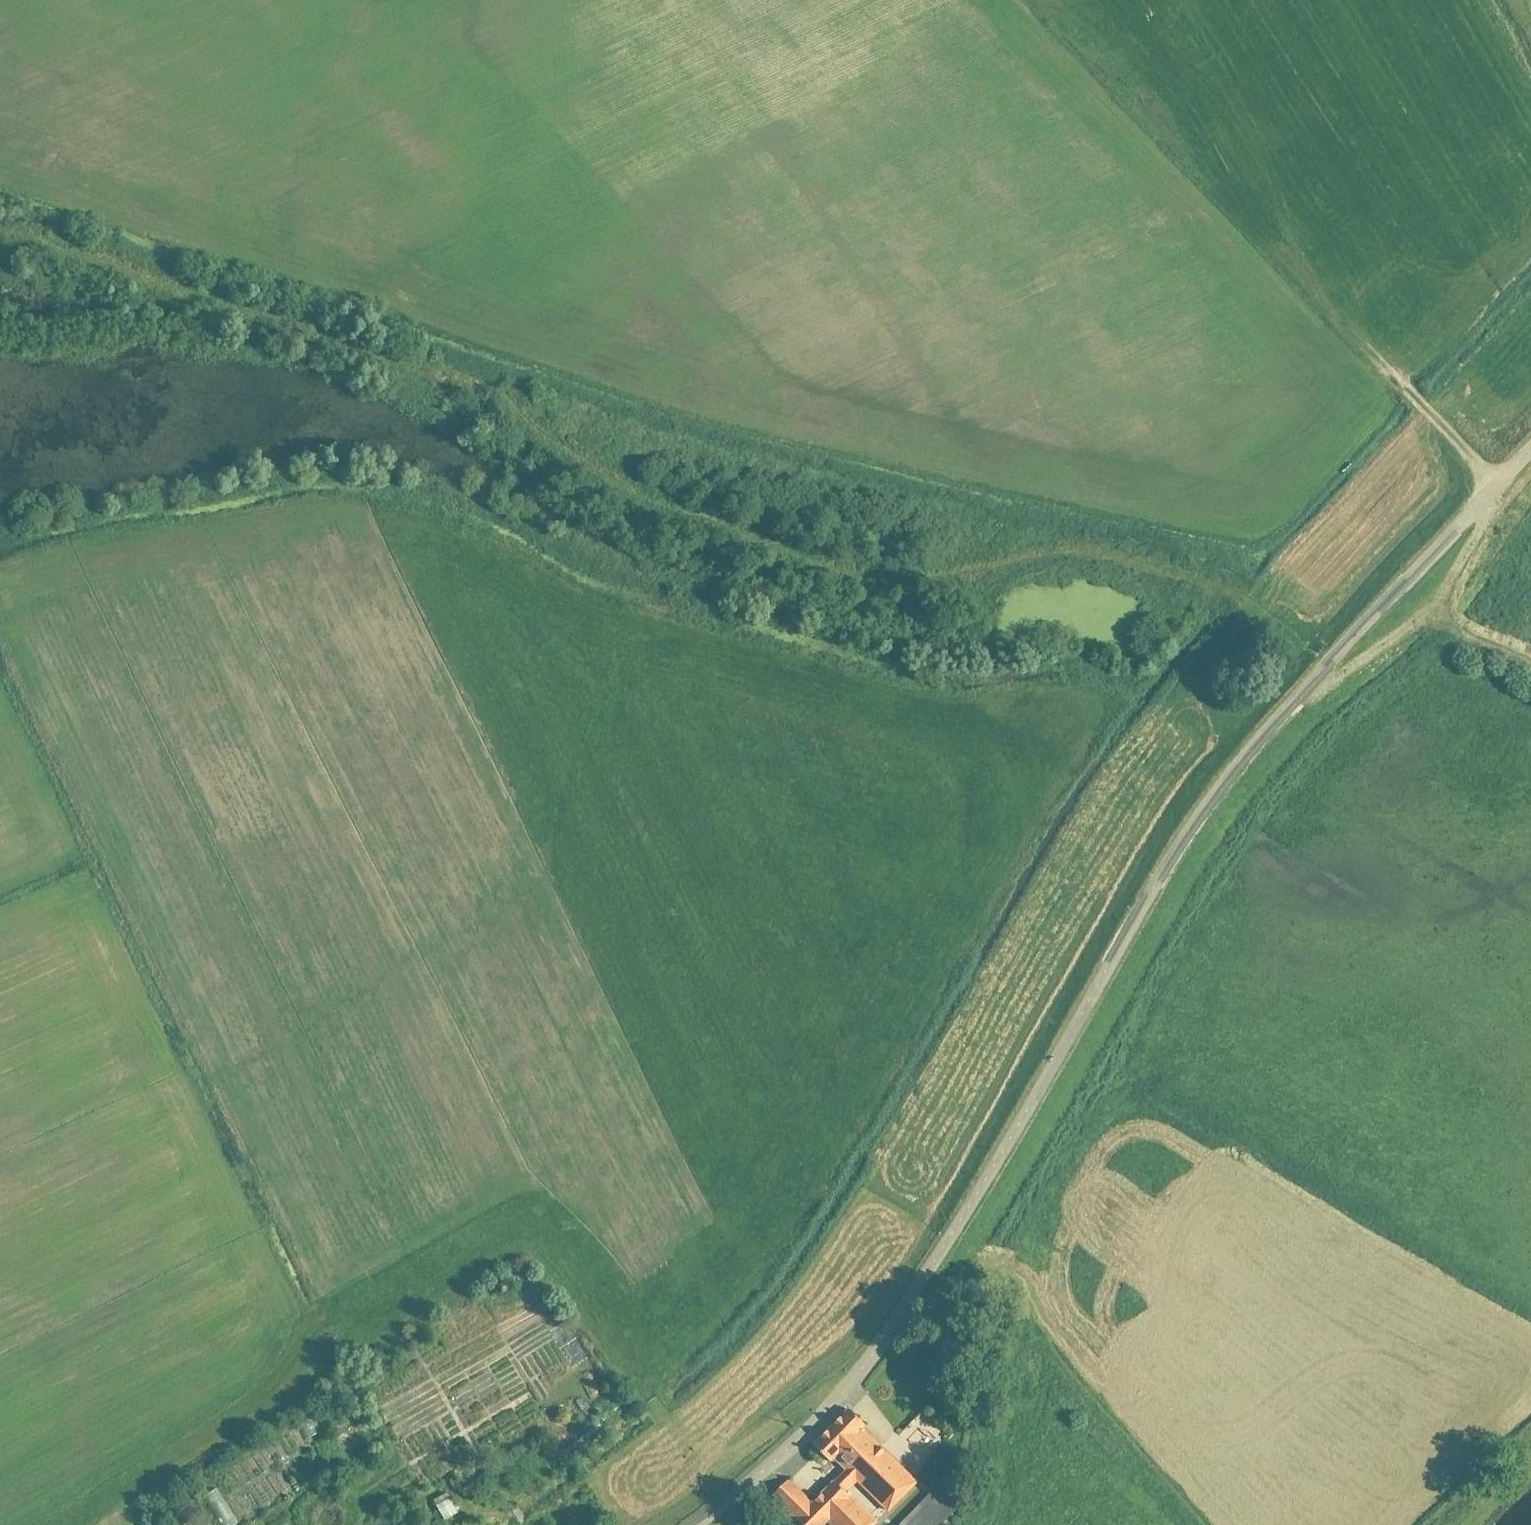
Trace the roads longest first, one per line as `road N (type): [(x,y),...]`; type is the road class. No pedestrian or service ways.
road 1 (unclassified): [(695,1524),(791,1447),(875,1350),(1212,797),(1530,451)]
road 2 (track): [(1304,690),(1319,692),(1428,611),(1483,523),(1481,503)]
road 3 (track): [(1413,395),(1496,486)]

